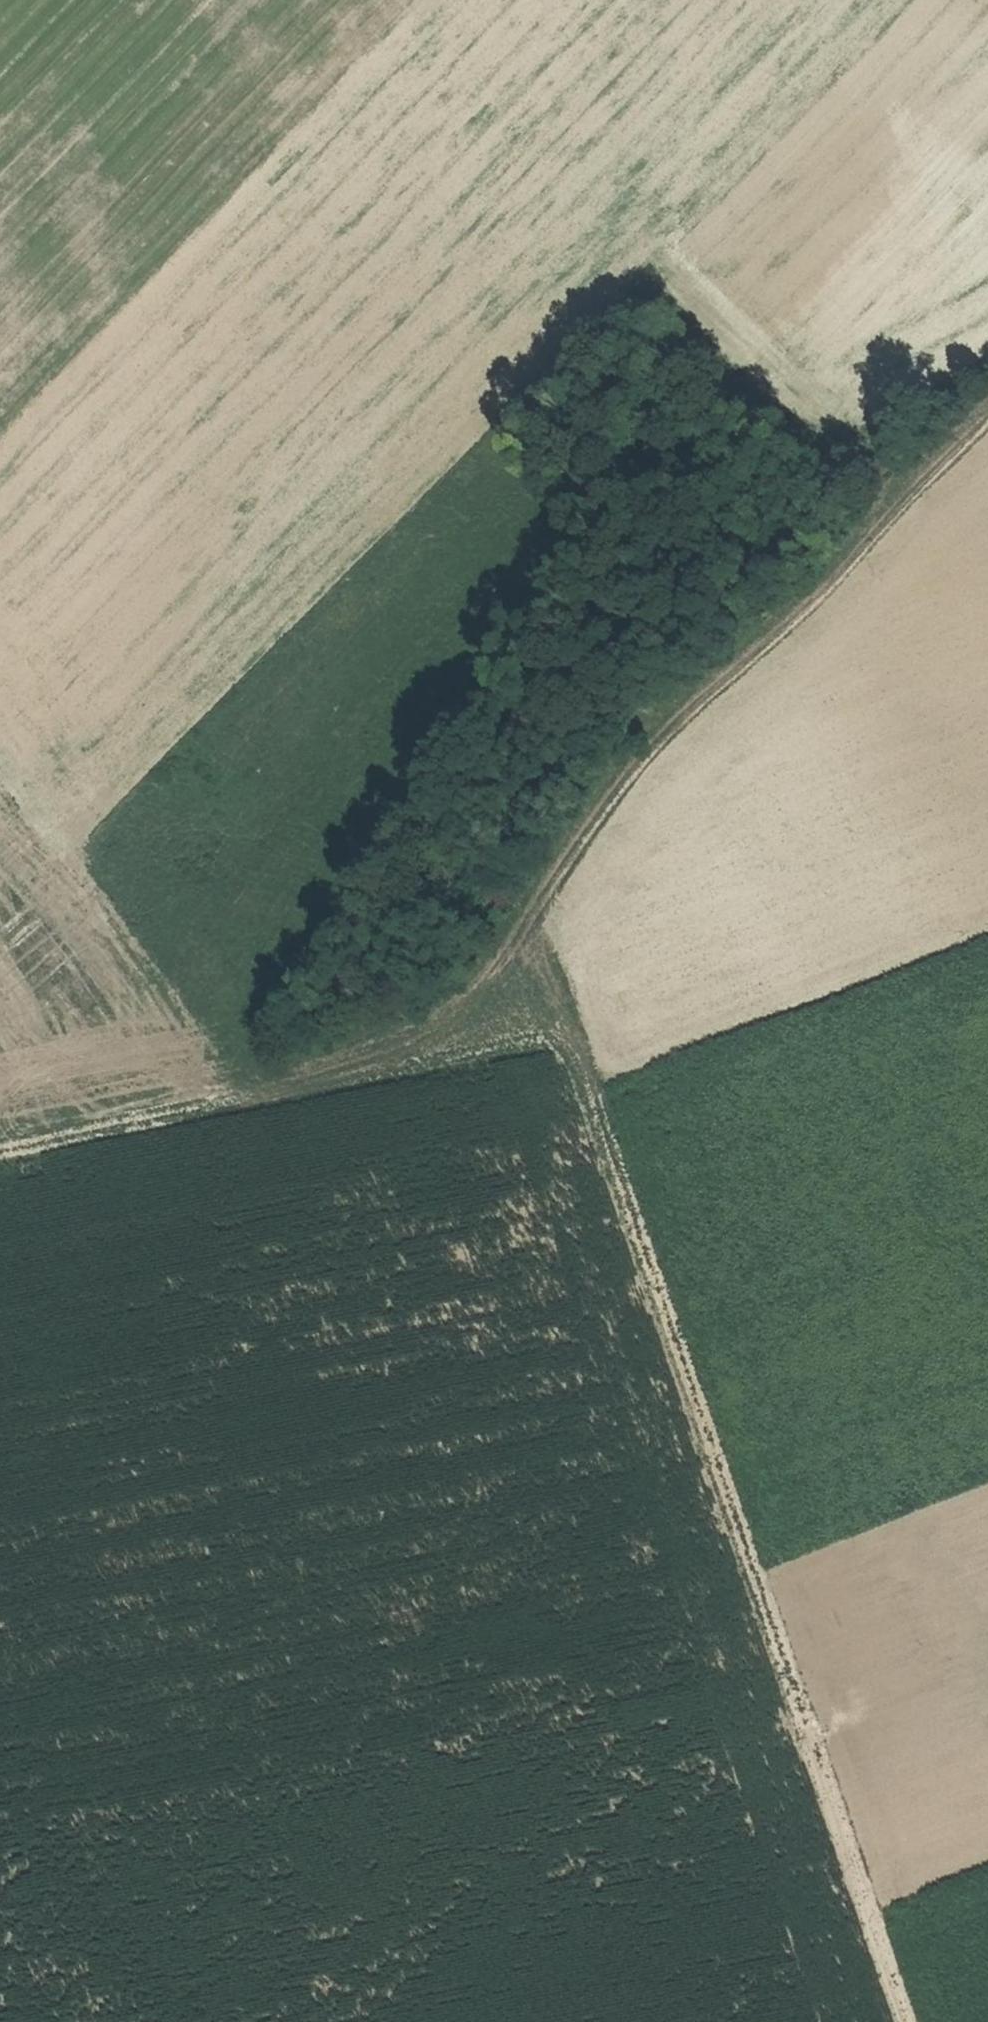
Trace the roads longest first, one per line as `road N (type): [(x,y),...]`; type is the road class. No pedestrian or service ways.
road 1 (track): [(0,749),(181,1029),(236,1075),(309,1073),(420,1031),(459,1006),(514,947),(621,786),(675,723),(846,566),(884,515),(987,418)]
road 2 (track): [(907,2021),(531,921)]

